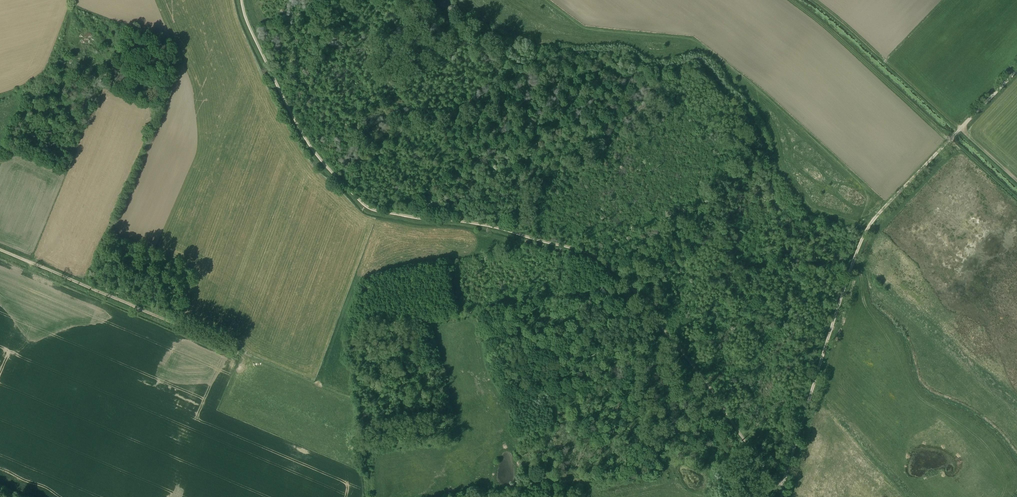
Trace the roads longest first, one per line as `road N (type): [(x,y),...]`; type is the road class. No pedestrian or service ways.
road 1 (unclassified): [(782,488),(625,281),(594,256),(497,228),(379,211),(360,200),(299,127),(241,0)]
road 2 (unclassified): [(782,488),(865,232),(1016,72)]
road 3 (track): [(870,224),(864,215),(878,199),(698,44),(584,29),(542,0)]
road 4 (track): [(237,349),(0,250)]
road 5 (track): [(795,0),(953,137)]

